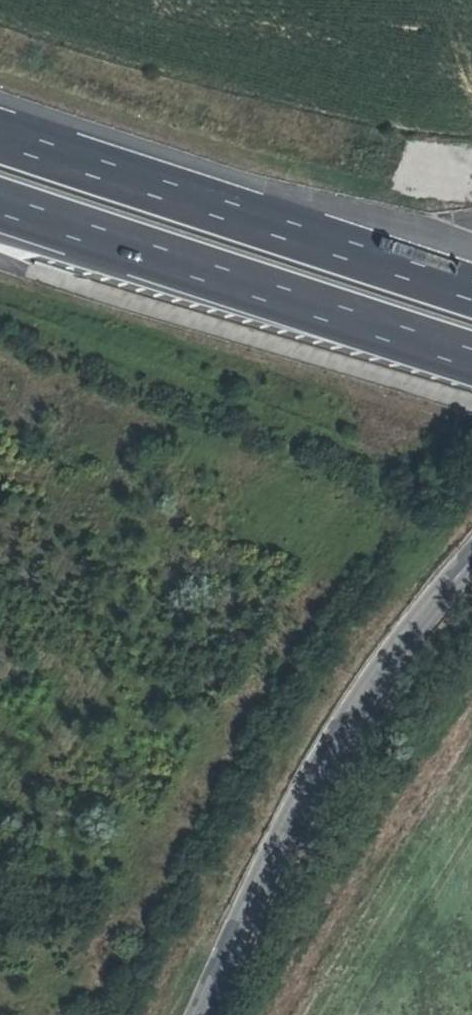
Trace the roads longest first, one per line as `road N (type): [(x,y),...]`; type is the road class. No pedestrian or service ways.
road 1 (secondary): [(207,1014),(339,742),(471,572)]
road 2 (motorway): [(471,291),(0,136)]
road 3 (motorway): [(0,205),(471,358)]
road 4 (track): [(286,1014),(442,766)]

